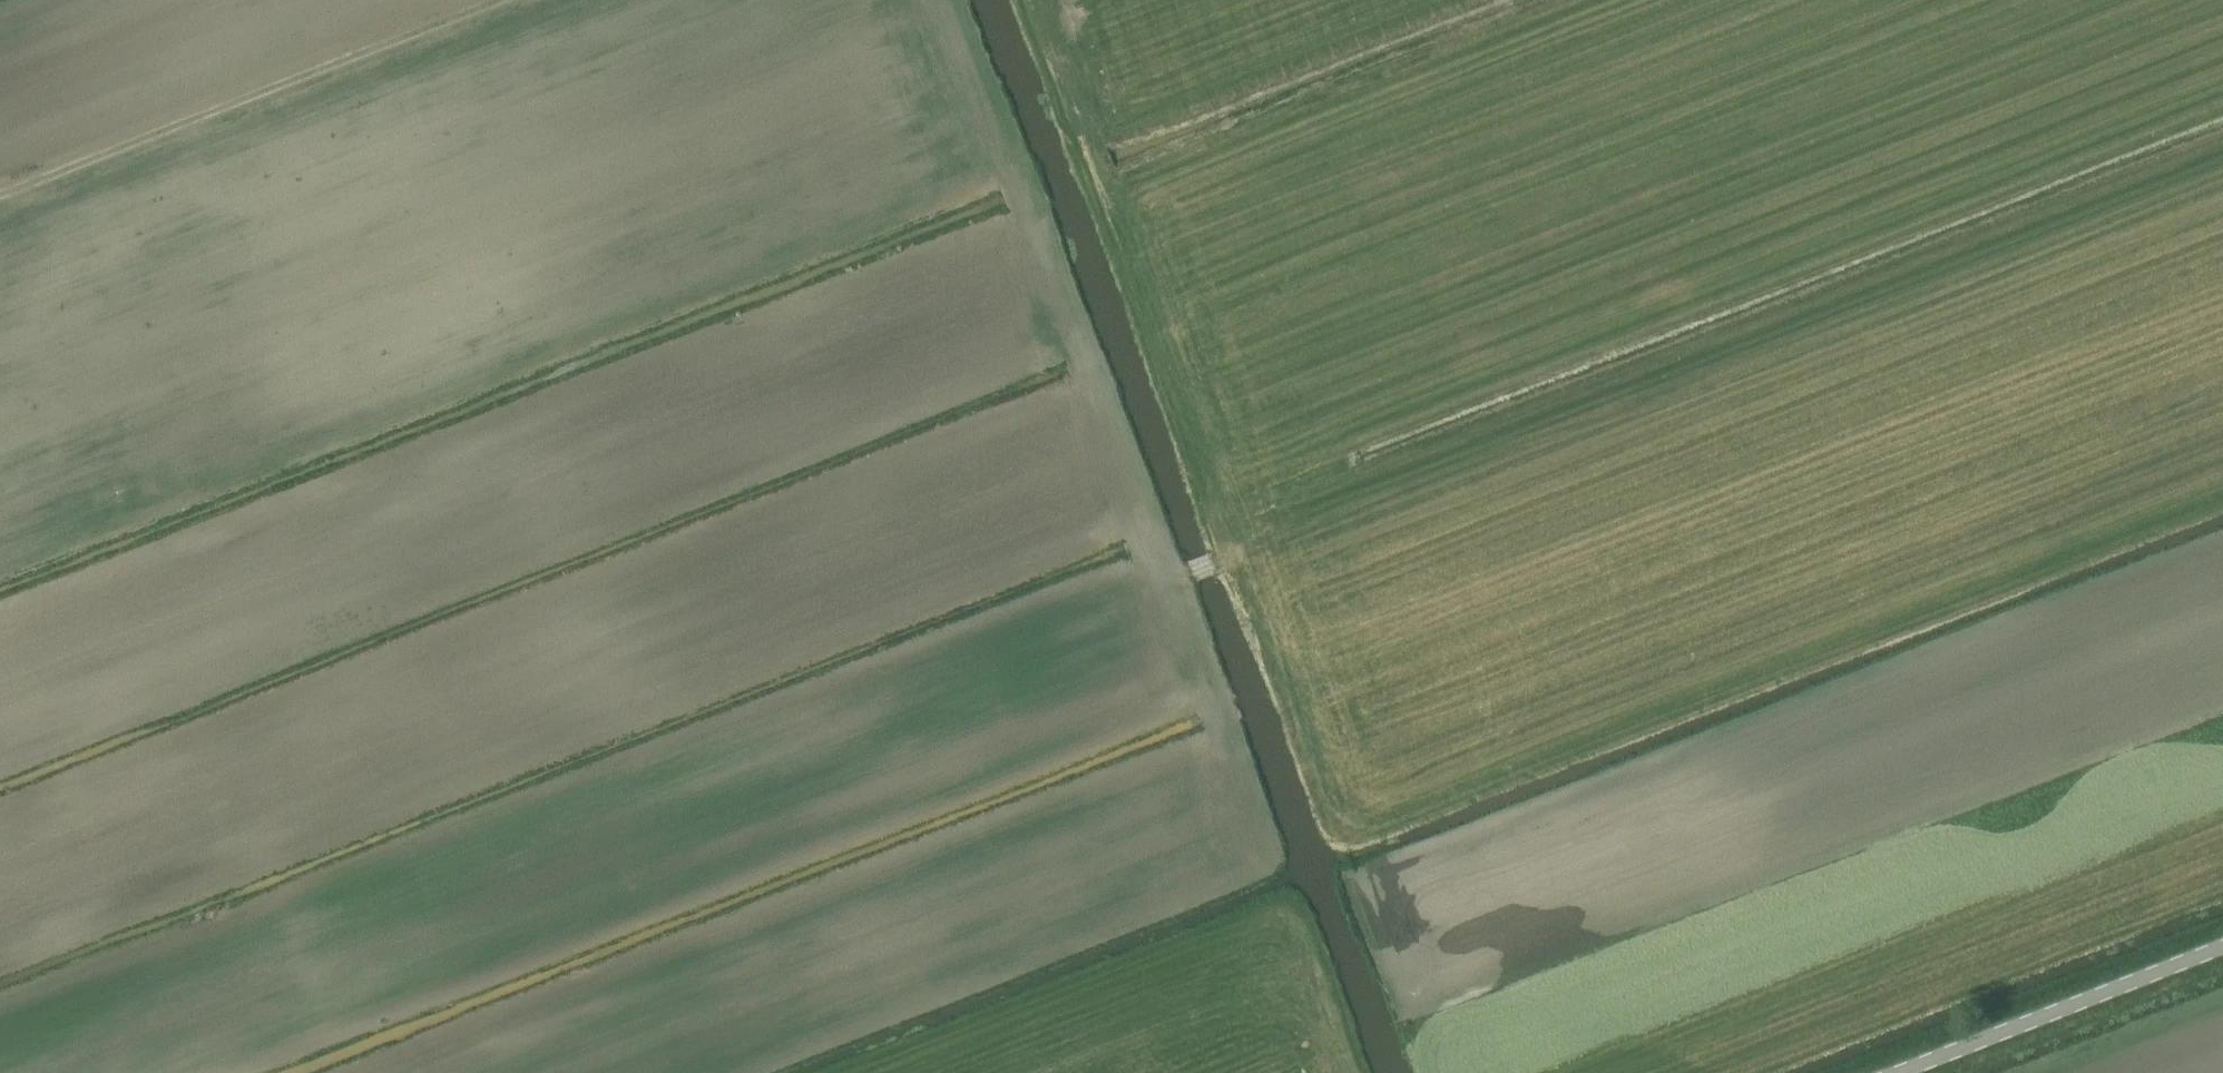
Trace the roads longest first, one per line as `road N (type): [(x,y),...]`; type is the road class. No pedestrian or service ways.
road 1 (track): [(0,195),(505,0)]
road 2 (unclassified): [(1906,1072),(2222,949)]

